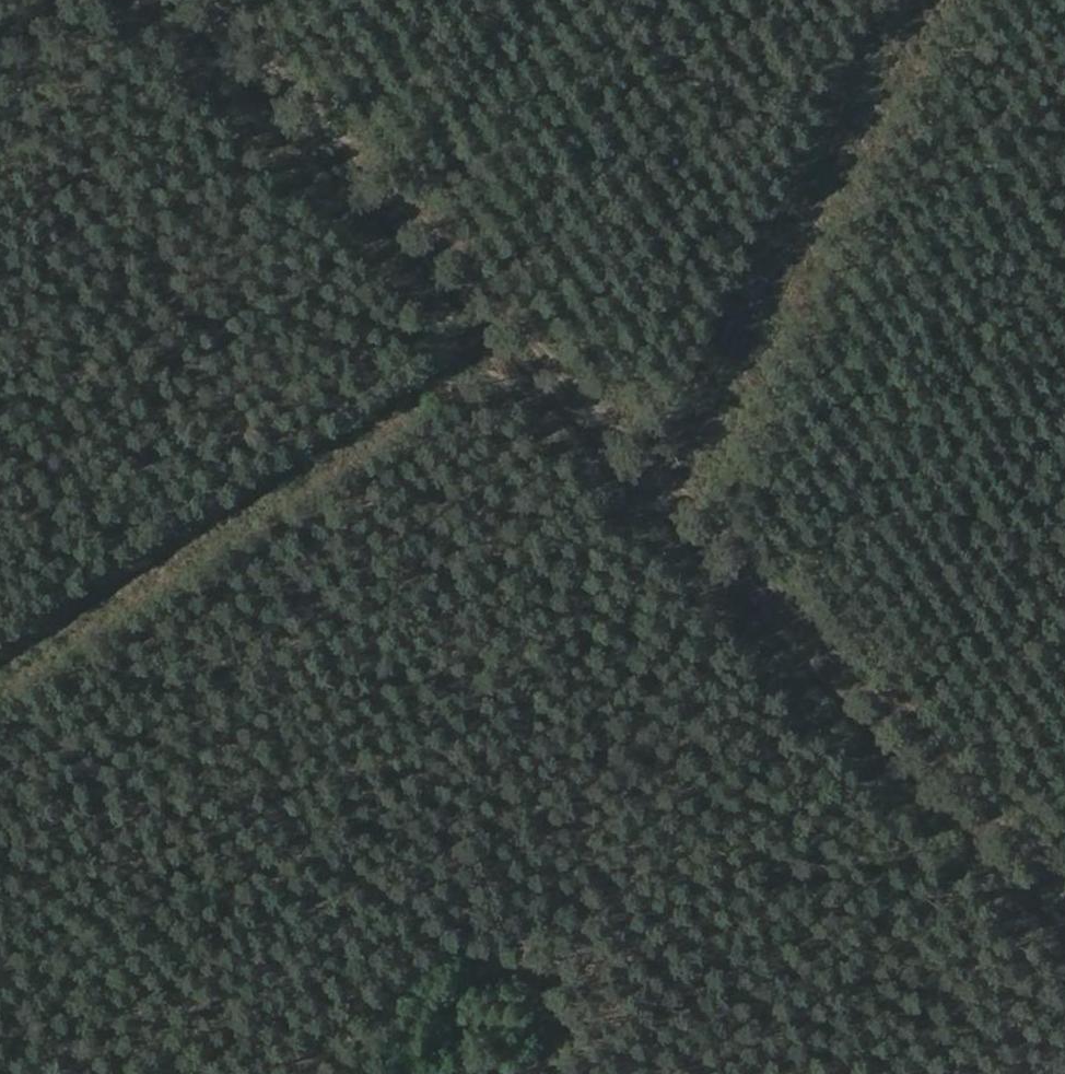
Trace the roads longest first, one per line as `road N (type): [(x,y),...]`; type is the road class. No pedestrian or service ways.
road 1 (track): [(191,0),(1064,938)]
road 2 (track): [(661,505),(915,0)]

